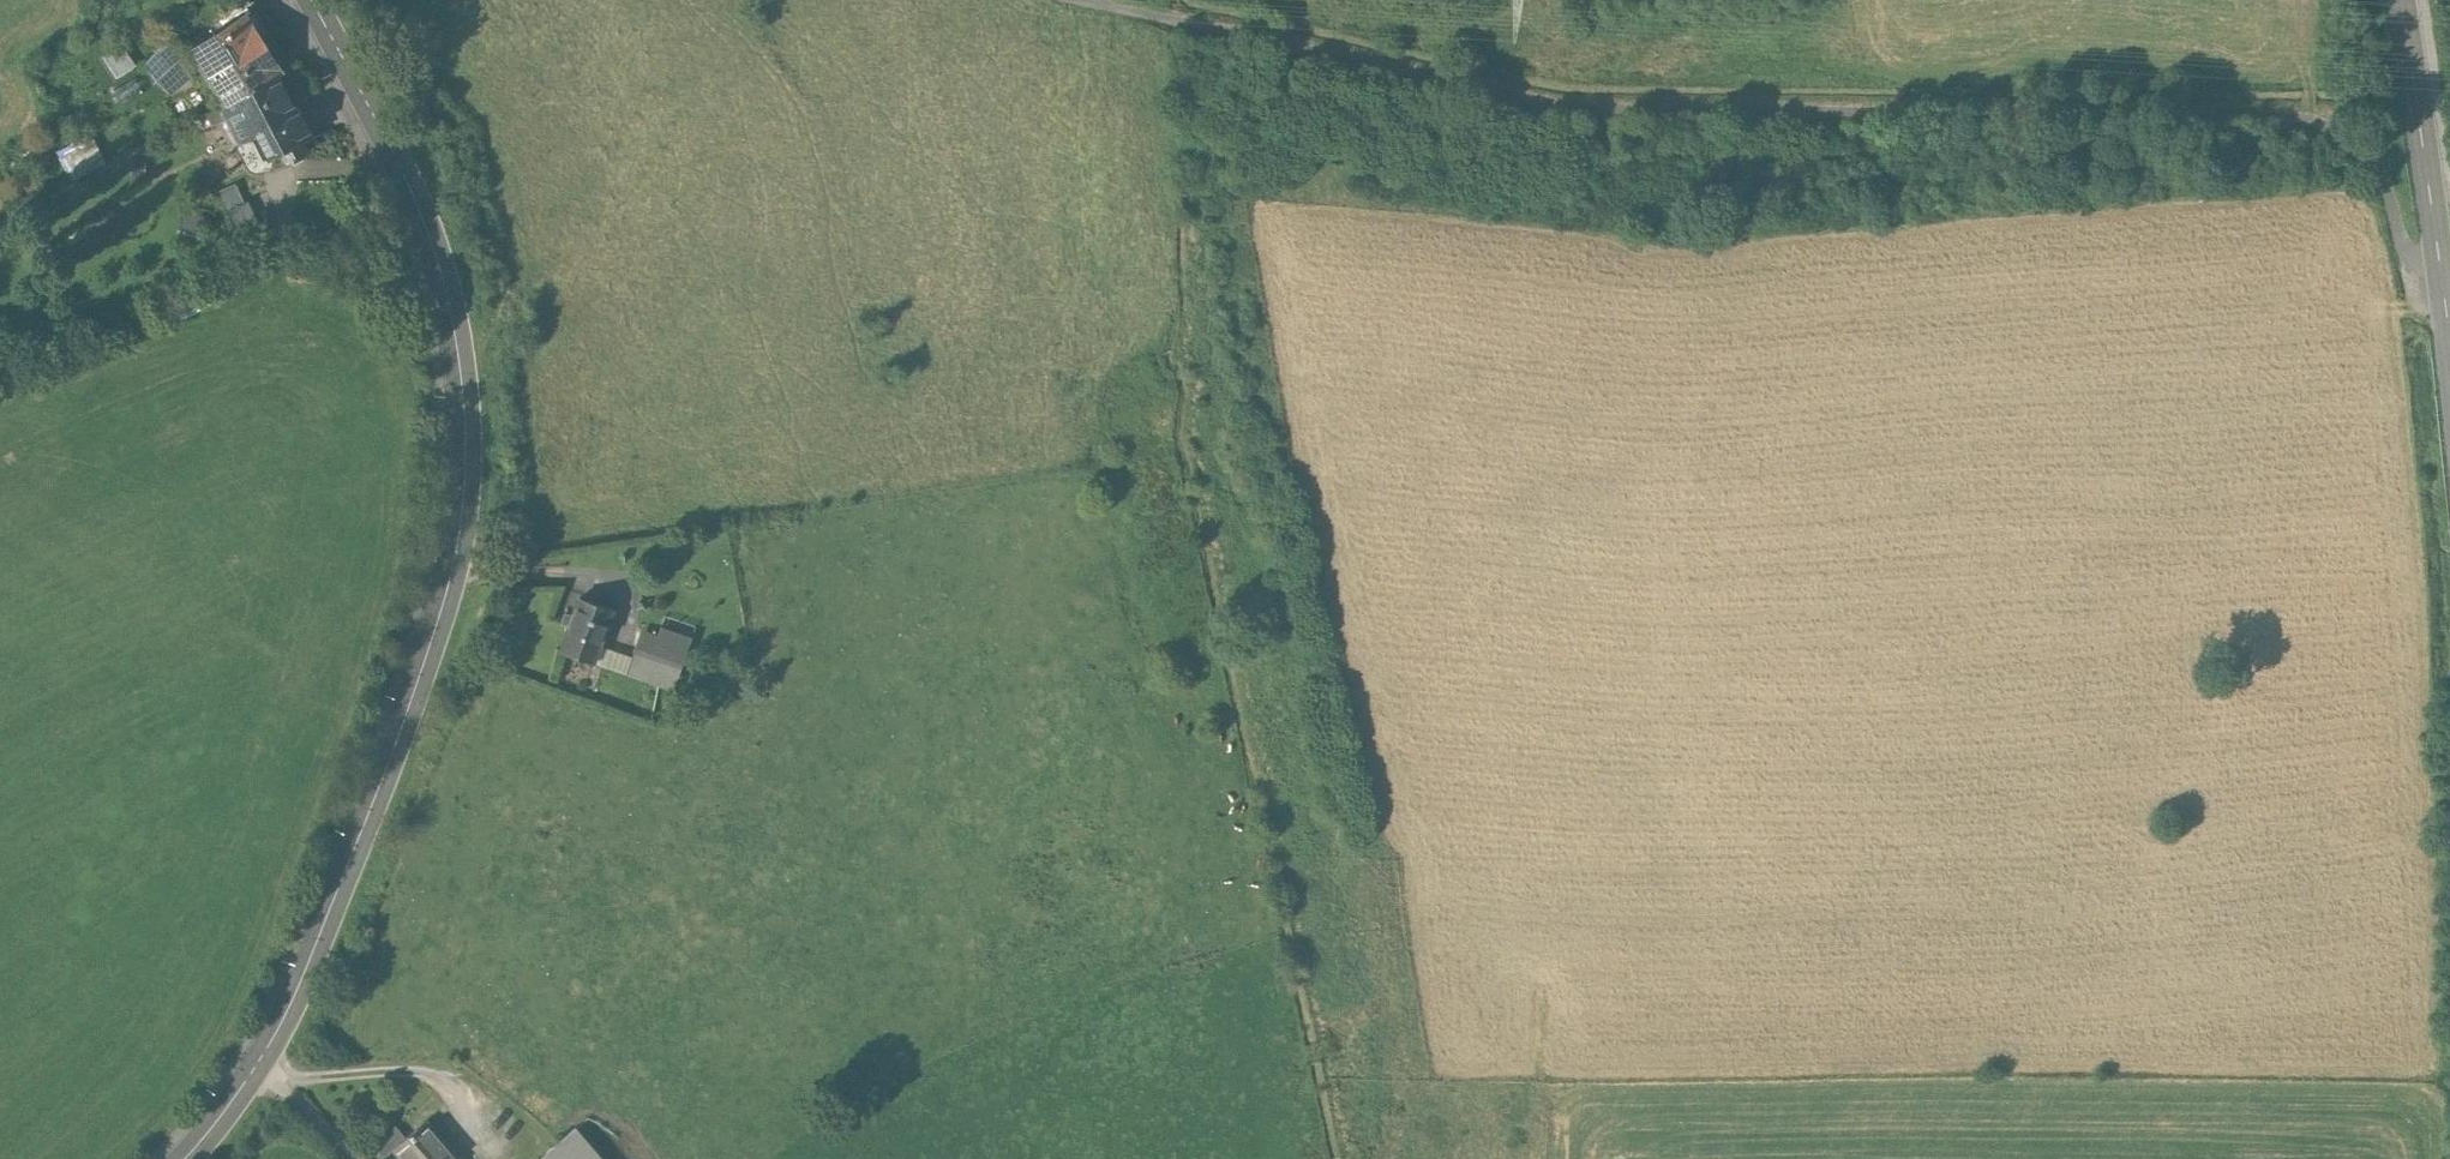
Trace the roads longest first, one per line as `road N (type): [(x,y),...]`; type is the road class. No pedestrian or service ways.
road 1 (track): [(2441,272),(2398,259),(2374,163),(2320,122),(1544,105),(1075,0)]
road 2 (tertiary): [(312,0),(419,207),(453,322),(468,420),(462,527),(431,643),(286,1016),(182,1158)]
road 3 (tertiary): [(2402,0),(2449,356)]
road 4 (track): [(356,1158),(253,1069)]

